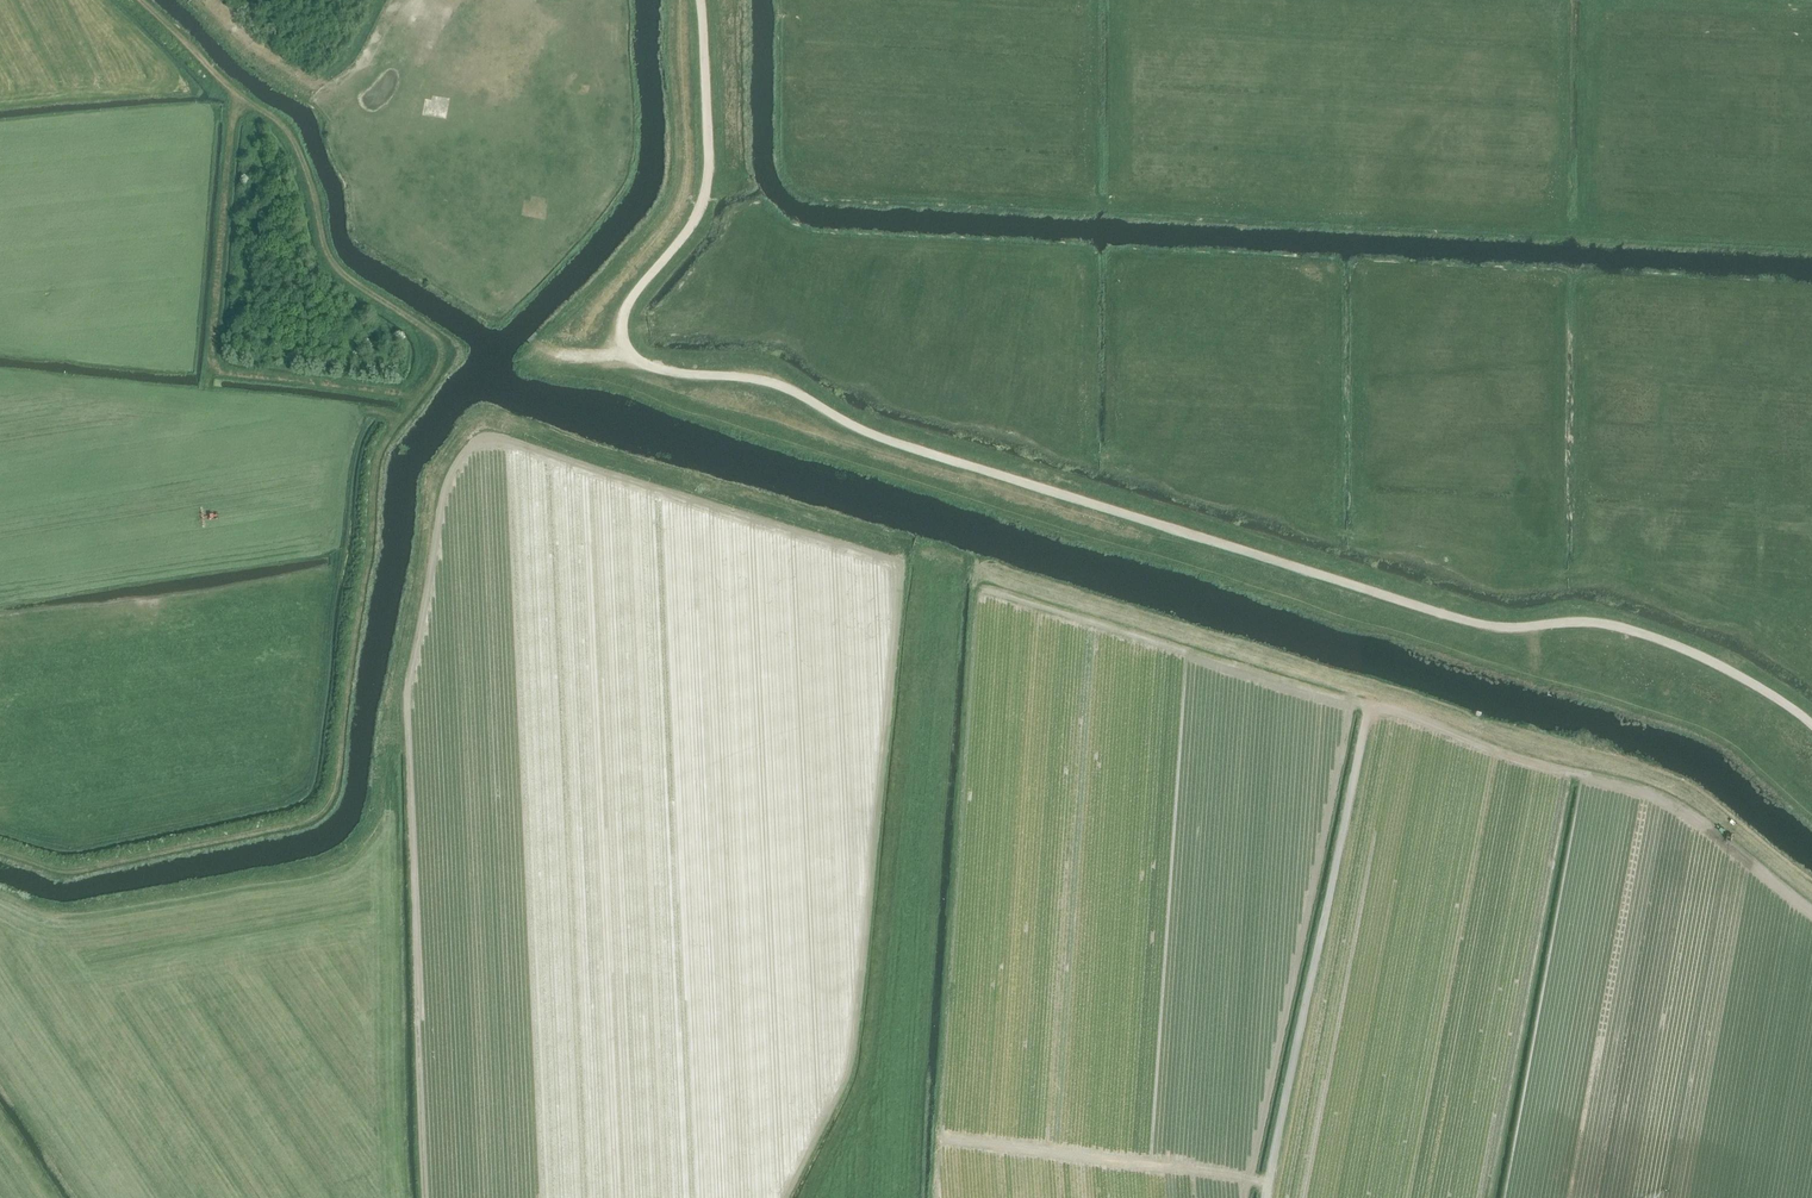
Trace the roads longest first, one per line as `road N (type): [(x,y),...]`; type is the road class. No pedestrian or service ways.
road 1 (track): [(0,852),(70,868),(325,810),(335,787),(357,605),(371,557),(376,456),(413,398),(208,364)]
road 2 (track): [(204,392),(235,97),(141,0)]

